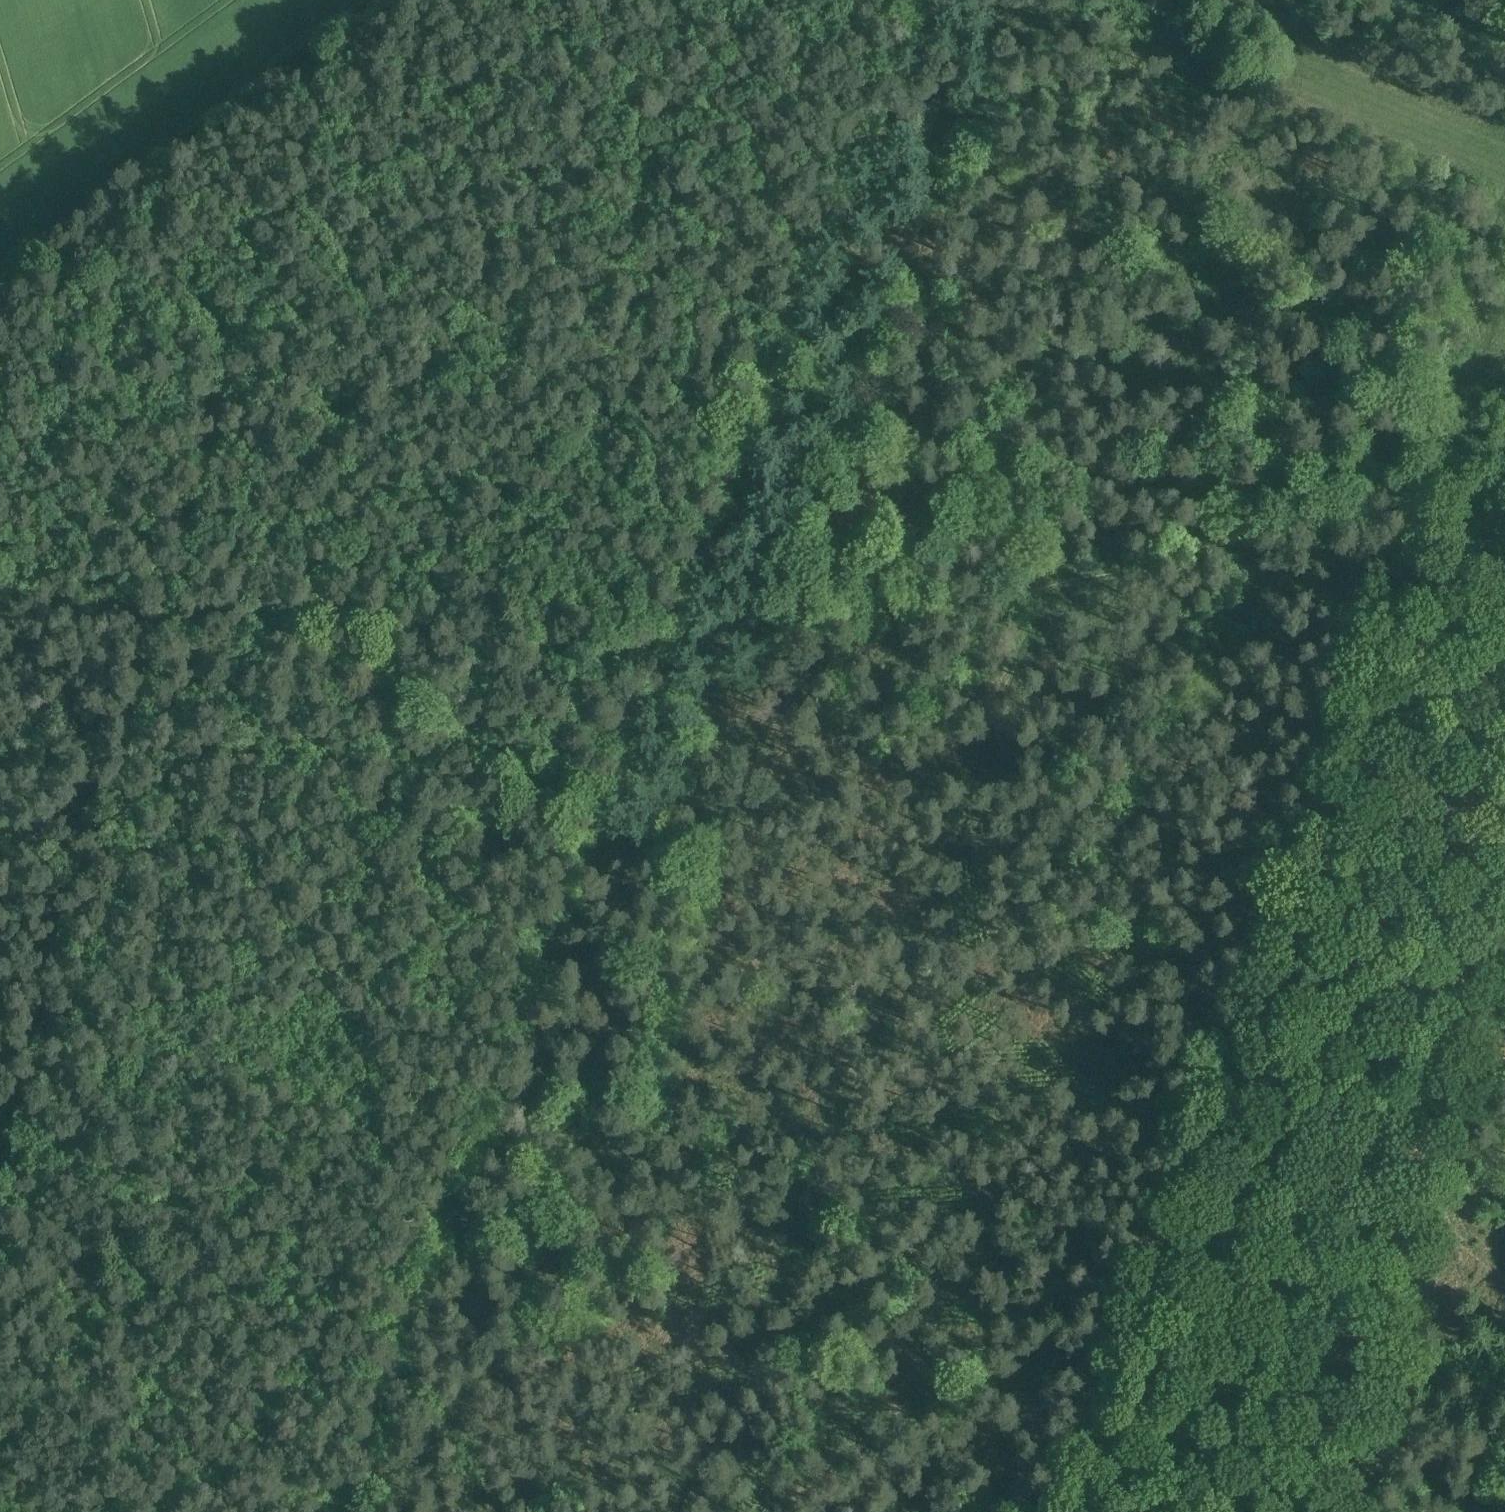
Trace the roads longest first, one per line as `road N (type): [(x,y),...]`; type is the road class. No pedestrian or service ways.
road 1 (track): [(345,1511),(658,652)]
road 2 (track): [(1504,497),(658,652)]
road 3 (track): [(0,286),(394,0)]

